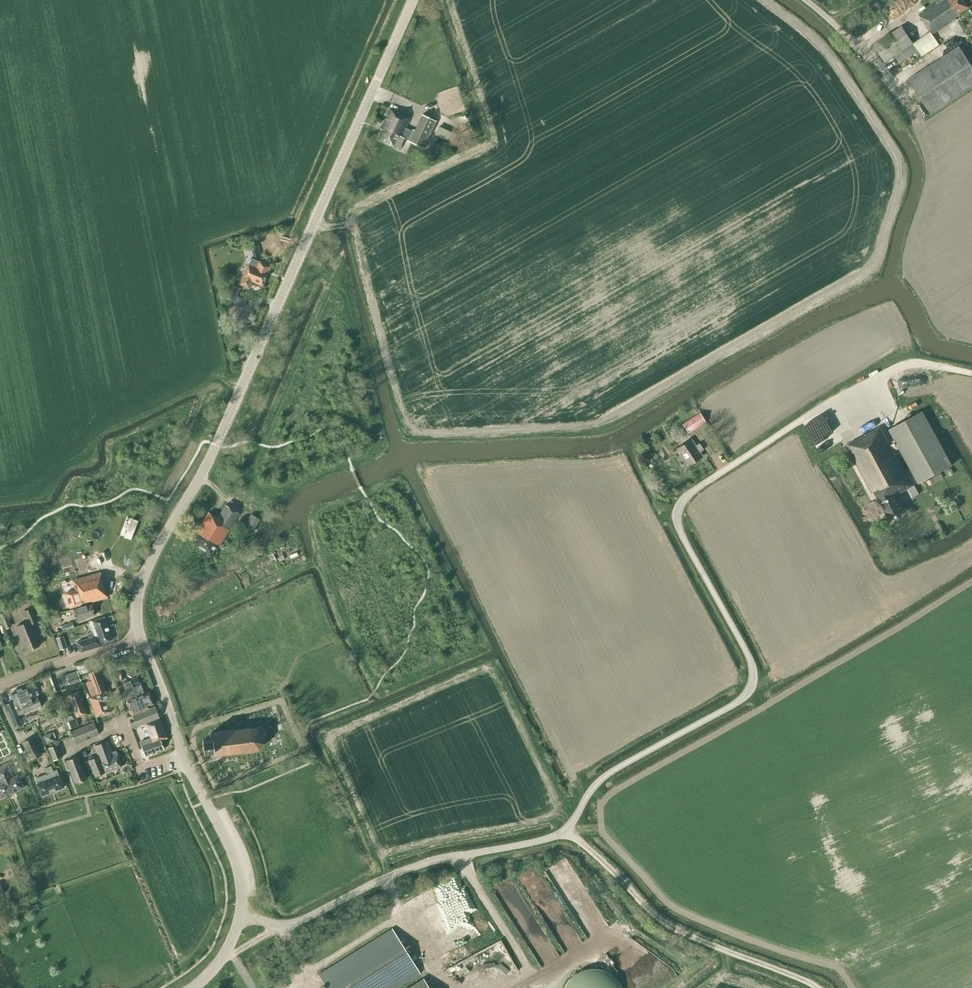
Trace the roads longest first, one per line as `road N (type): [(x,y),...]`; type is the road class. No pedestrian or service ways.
road 1 (unclassified): [(240,915),(289,925),(379,887),(566,829),(618,771),(749,694),(756,681),(675,528),(677,515),(808,420)]
road 2 (tertiary): [(140,637),(136,598),(148,563),(216,445),(411,0)]
road 3 (track): [(766,987),(635,923),(566,829)]
road 4 (tertiary): [(240,915),(235,858),(183,752)]
road 5 (residential): [(183,752),(140,768),(100,651)]
road 6 (tertiary): [(183,752),(140,637)]

